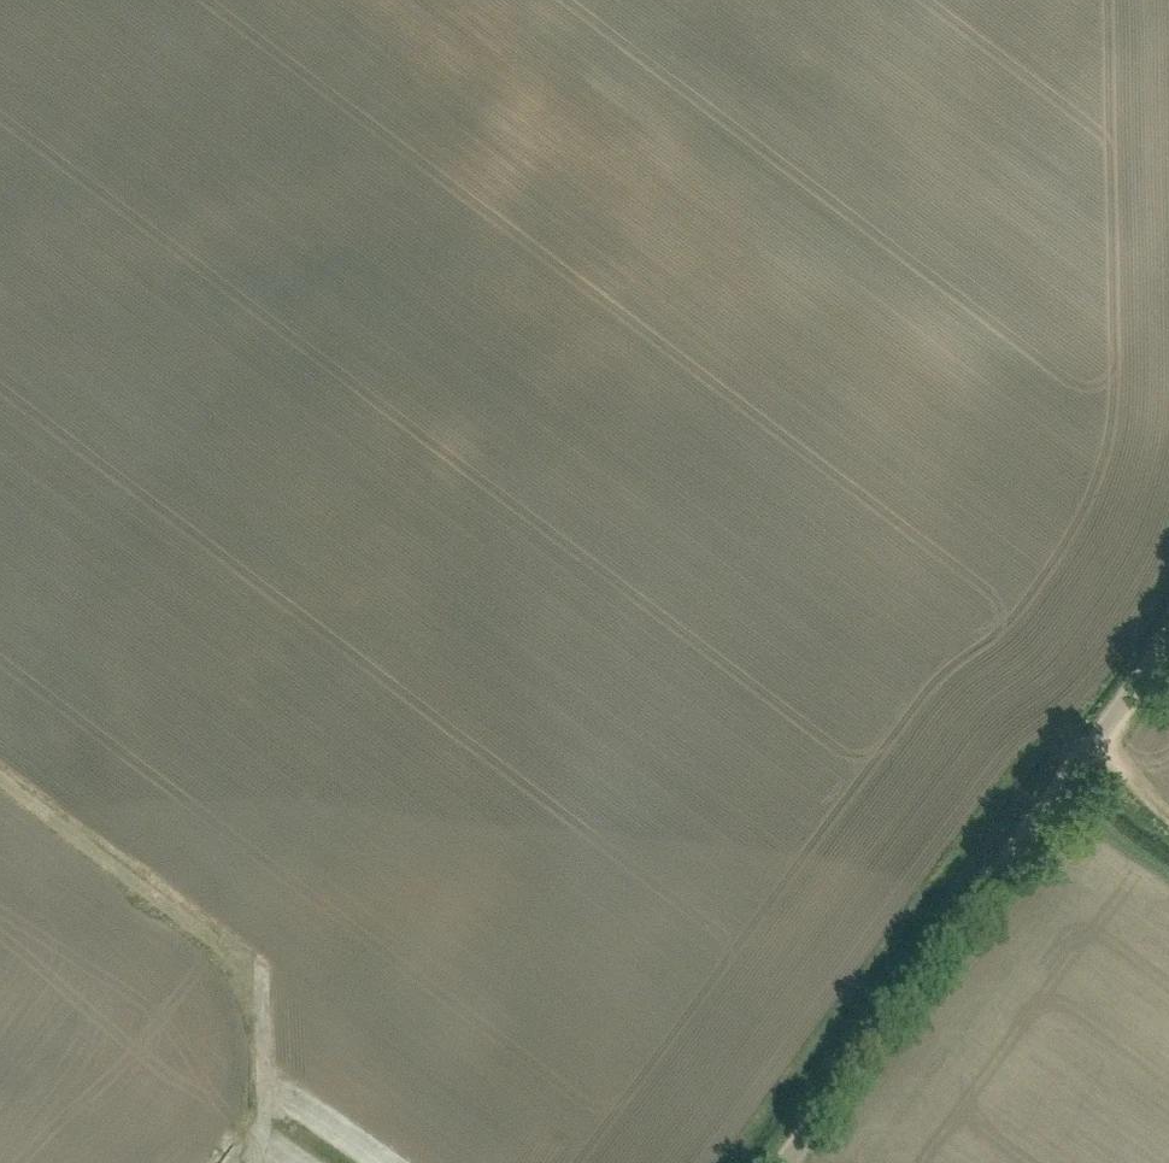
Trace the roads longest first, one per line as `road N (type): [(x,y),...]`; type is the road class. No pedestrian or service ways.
road 1 (unclassified): [(789,1162),(1168,641)]

